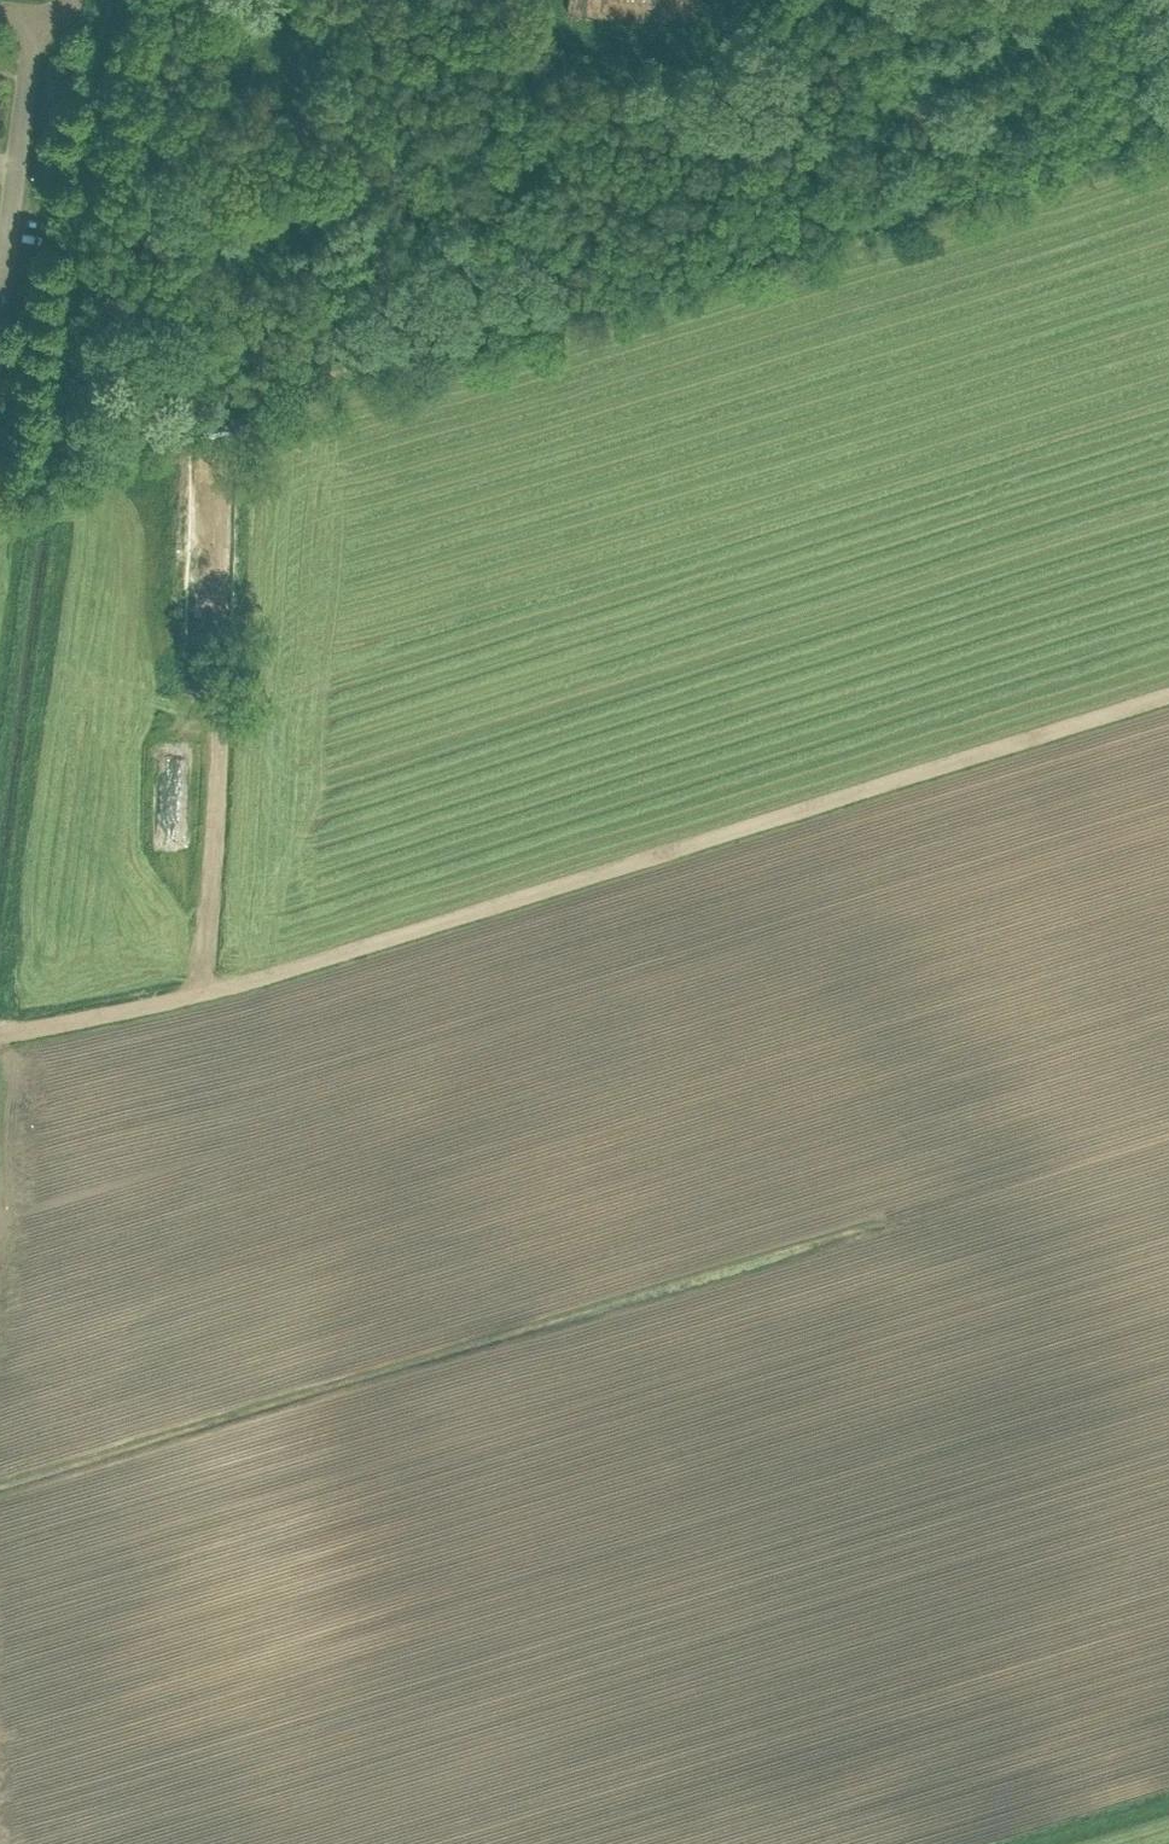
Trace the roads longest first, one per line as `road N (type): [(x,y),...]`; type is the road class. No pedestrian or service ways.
road 1 (track): [(0,1038),(373,944),(1168,693)]
road 2 (track): [(203,990),(228,668)]
road 3 (residential): [(0,291),(35,22)]

